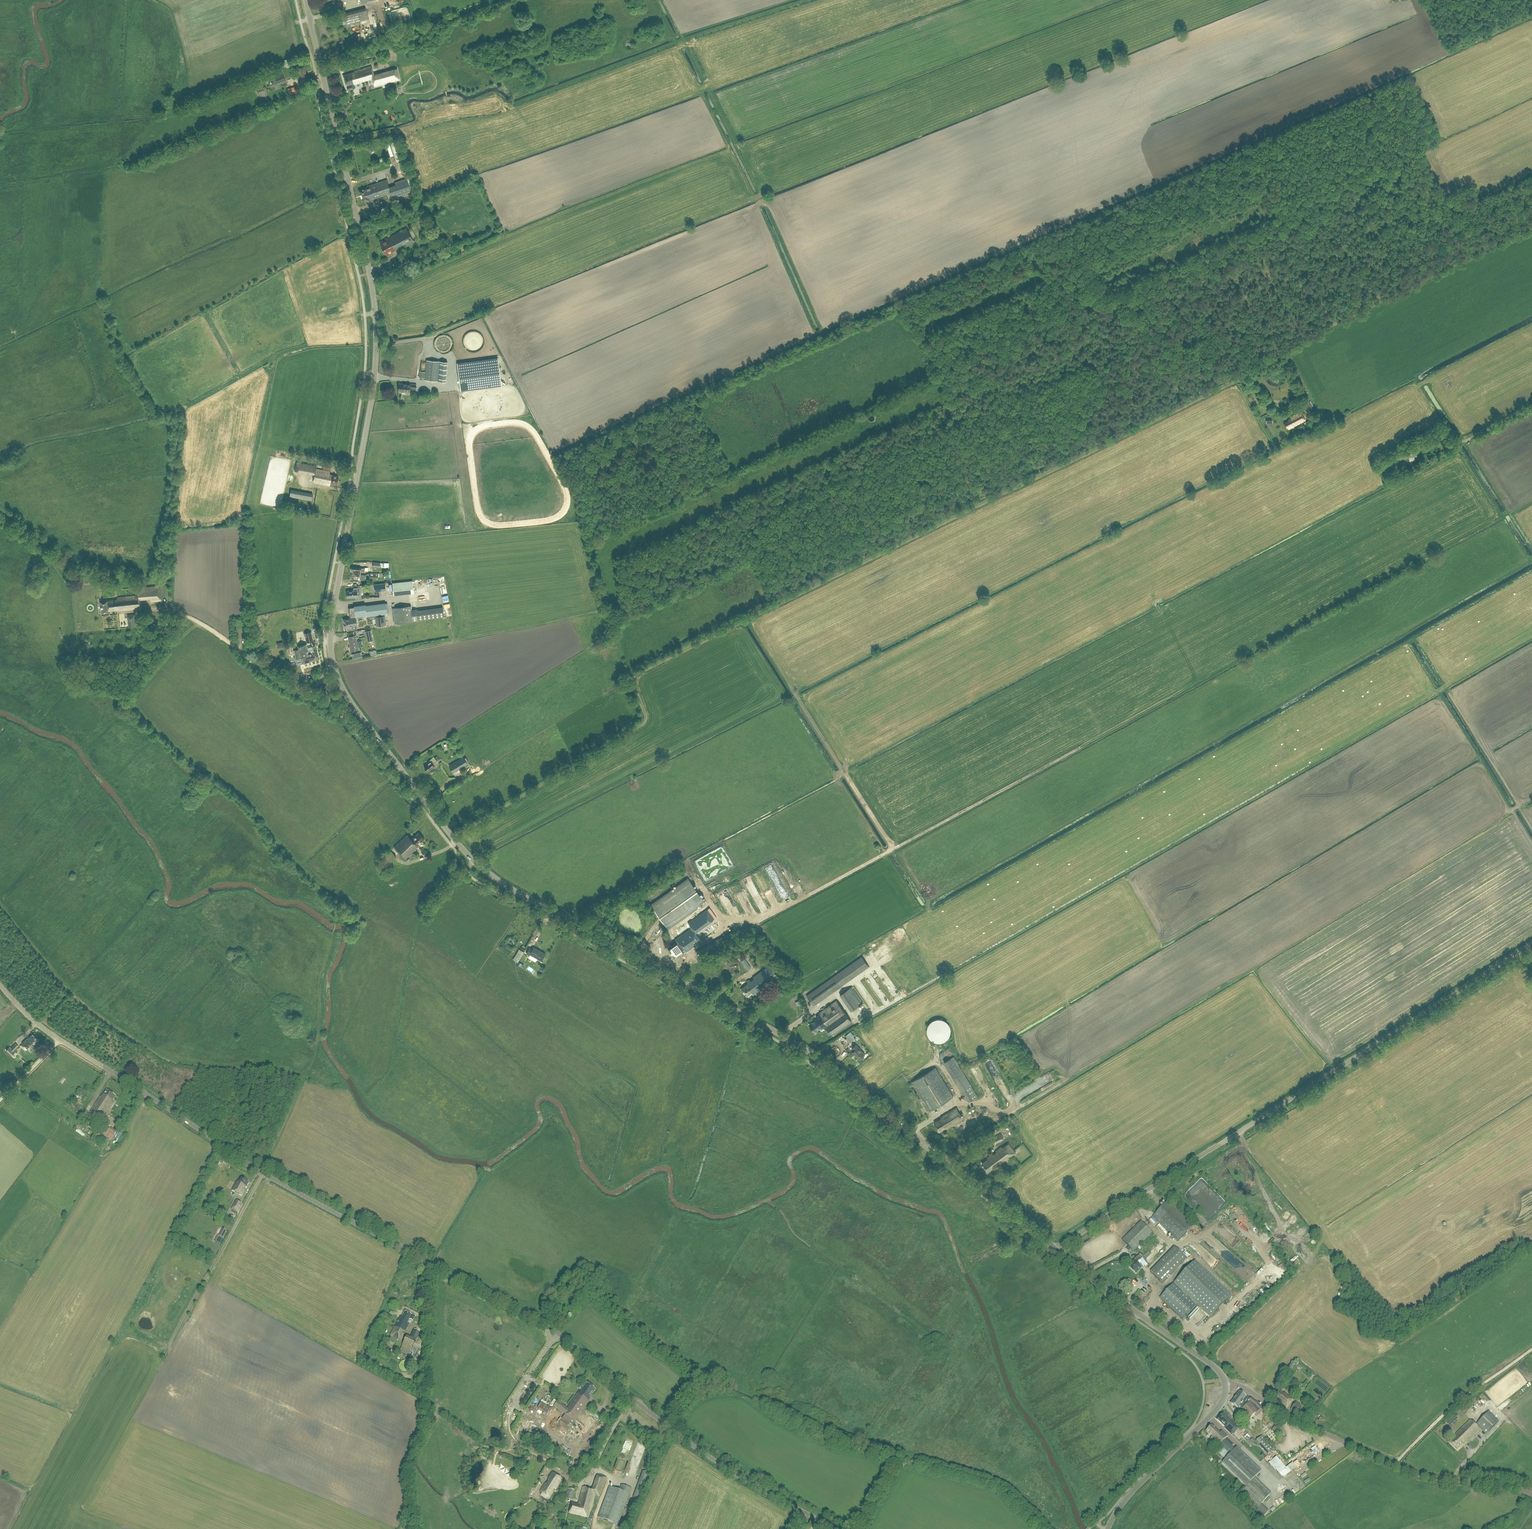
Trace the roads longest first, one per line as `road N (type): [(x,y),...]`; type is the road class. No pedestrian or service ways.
road 1 (secondary): [(1055,1249),(799,1044),(486,870),(346,694),(331,625),(372,399),(376,329),(305,0)]
road 2 (tertiary): [(0,982),(50,1033),(267,1174),(557,1332),(684,1439),(833,1528)]
road 3 (track): [(1263,397),(1236,380),(635,675)]
road 4 (unclassified): [(1055,1249),(1531,943)]
road 5 (tertiary): [(1531,1495),(1421,1475),(1225,1381)]
road 6 (track): [(450,843),(644,723),(635,675)]
road 7 (track): [(413,1528),(406,1473),(423,1416),(428,1263)]
road 8 (secondary): [(1225,1381),(1055,1249)]
road 9 (secondary): [(1108,1528),(1123,1502),(1221,1404),(1225,1381)]

